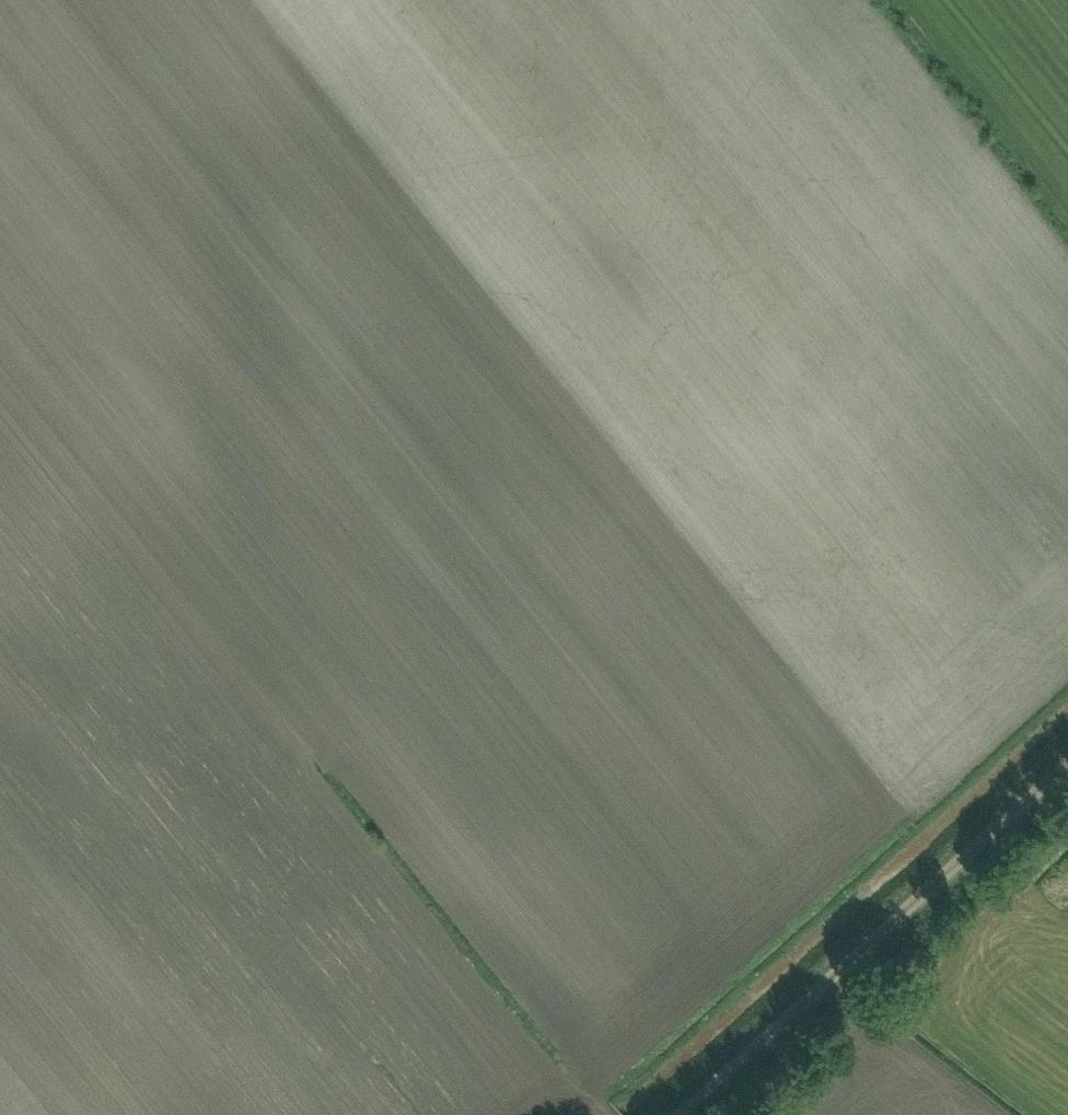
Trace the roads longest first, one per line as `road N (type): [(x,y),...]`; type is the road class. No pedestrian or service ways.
road 1 (track): [(668,1114),(1067,750)]

